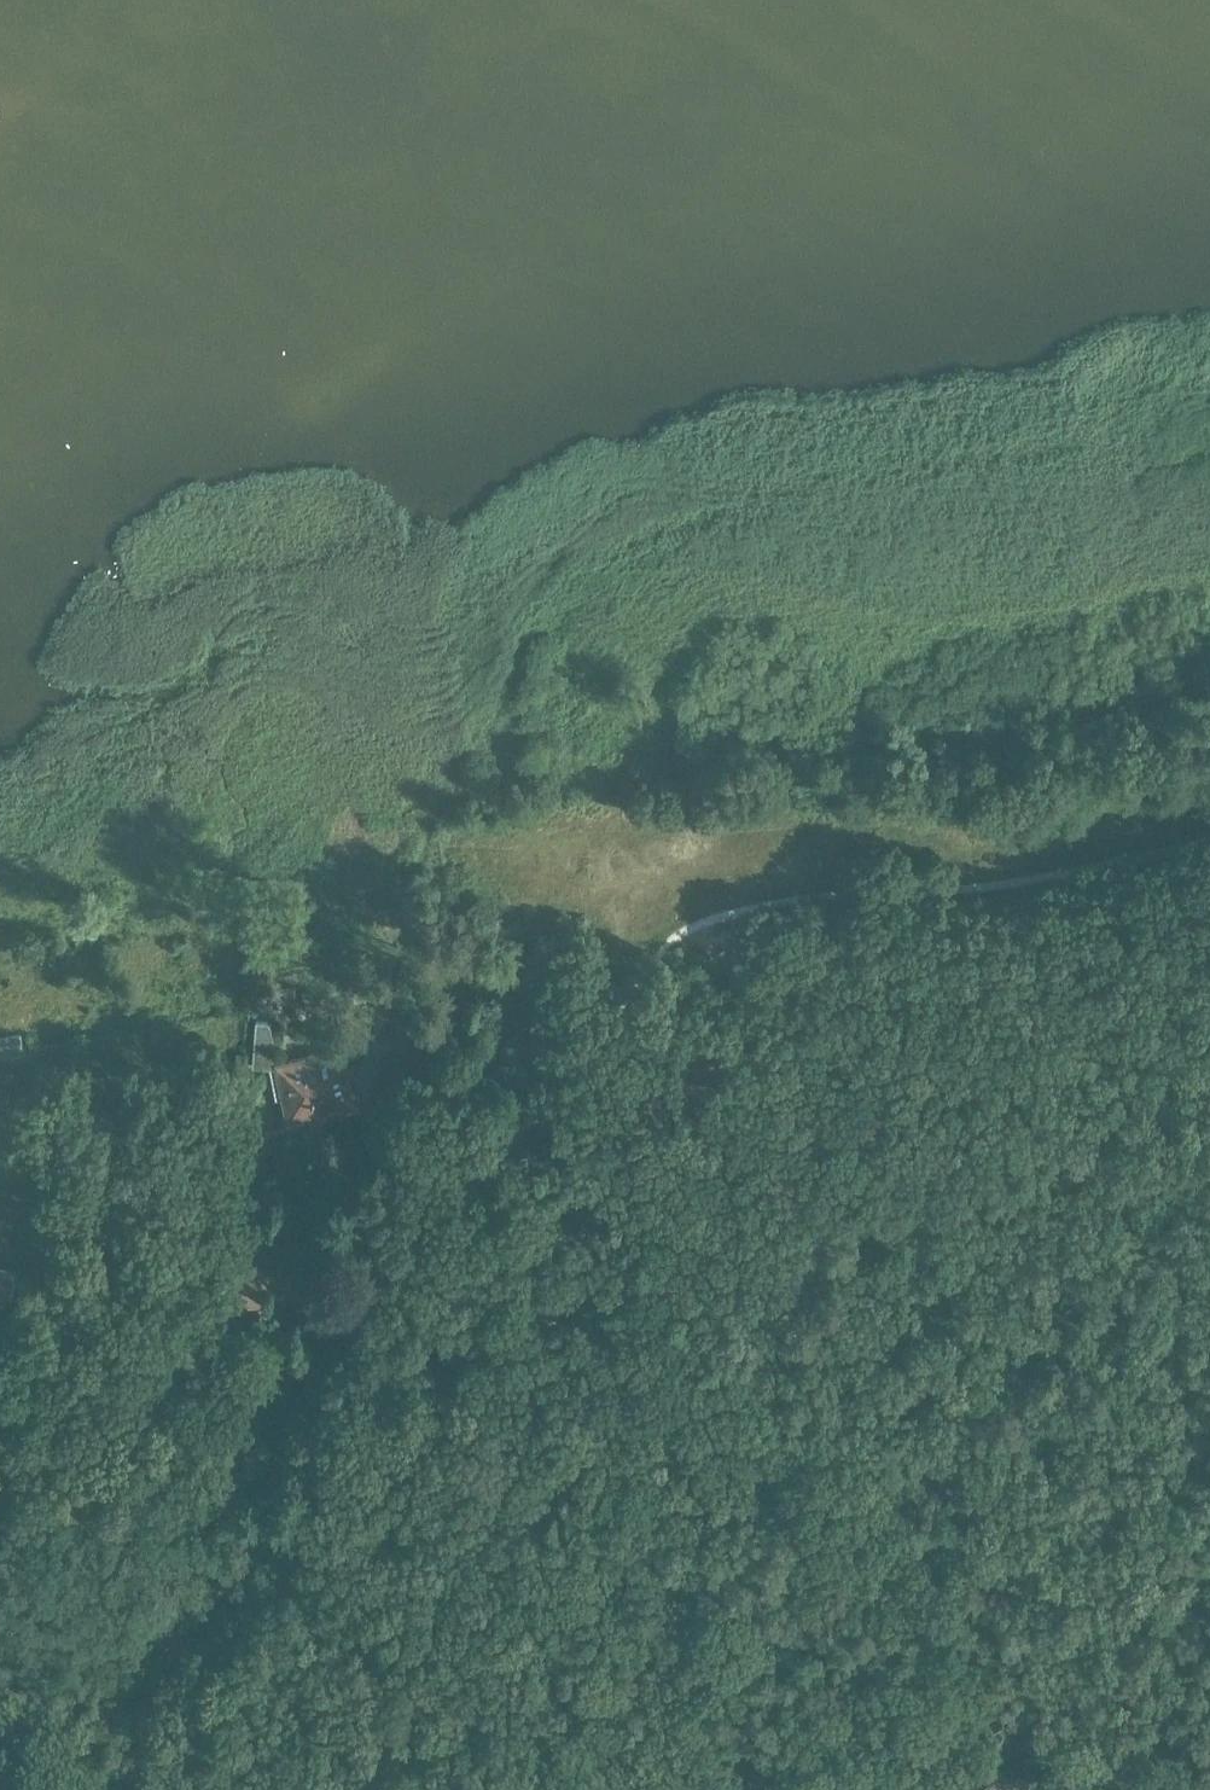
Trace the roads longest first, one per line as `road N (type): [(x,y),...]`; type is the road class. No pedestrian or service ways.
road 1 (track): [(753,1243),(777,1370),(799,1586),(820,1650),(843,1676),(895,1698),(996,1709),(1043,1724),(1140,1789)]
road 2 (track): [(1147,1789),(1116,1635),(1112,1534),(1173,1389),(1209,1339)]
road 3 (track): [(849,1229),(993,1185),(1132,1169),(1209,1146)]
road 4 (track): [(0,1365),(98,1401),(179,1455),(269,1541)]
road 5 (track): [(266,1377),(271,1474),(260,1508),(269,1541)]

